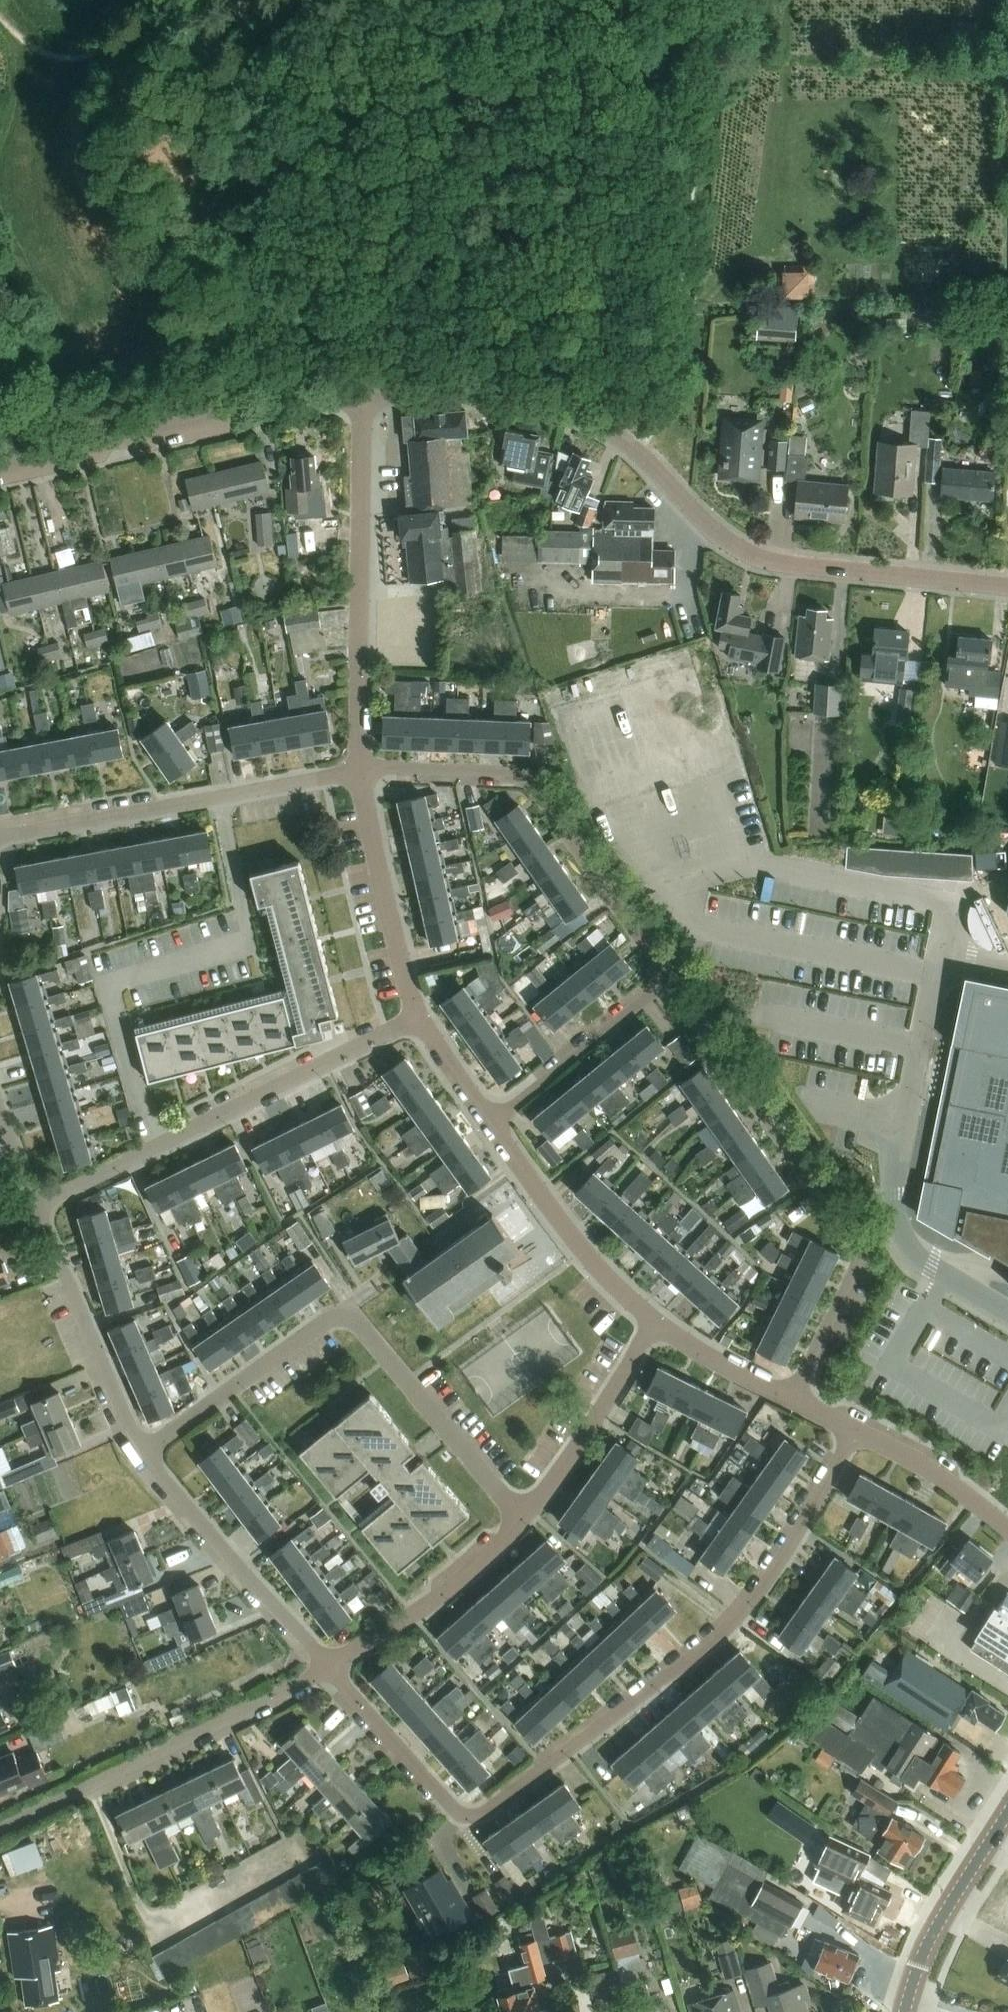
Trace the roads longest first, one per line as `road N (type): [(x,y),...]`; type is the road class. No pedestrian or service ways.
road 1 (residential): [(328,1668),(458,1815),(482,1816),(721,1636),(765,1582),(856,1431)]
road 2 (unclassified): [(1007,587),(763,559),(715,530),(639,449),(576,415),(462,389),(363,395)]
road 3 (residential): [(524,1519),(359,1324),(340,1316),(144,1451)]
road 4 (residential): [(790,1399),(858,1259),(667,983)]
road 5 (residential): [(37,1207),(420,1018)]
road 6 (residential): [(667,983),(527,781),(512,771),(358,770)]
road 7 (residential): [(358,770),(363,395)]
road 8 (unclassified): [(363,395),(264,408),(0,470)]
road 9 (residential): [(0,1828),(328,1668)]
road 10 (residential): [(0,839),(358,770)]
road 11 (track): [(311,1843),(158,1921),(95,1784)]
road 12 (unclassified): [(1007,970),(944,958),(891,1195)]
road 13 (residential): [(328,1668),(144,1451)]
road 14 (residential): [(144,1451),(127,1430),(37,1207)]
road 15 (residential): [(659,1327),(611,1284),(492,1124)]
road 16 (residential): [(420,1018),(358,770)]
road 17 (residential): [(328,1668),(460,1581),(524,1519)]
road 18 (residential): [(524,1519),(659,1327)]
road 19 (residential): [(492,1124),(667,983)]
road 20 (tertiary): [(905,2011),(931,1939),(1007,1815)]
road 21 (residential): [(1007,1530),(948,1483),(856,1431)]
road 22 (unclassified): [(1007,1312),(914,1255),(895,1224),(891,1195)]
road 23 (residential): [(790,1399),(659,1327)]
road 24 (residential): [(492,1124),(420,1018)]

